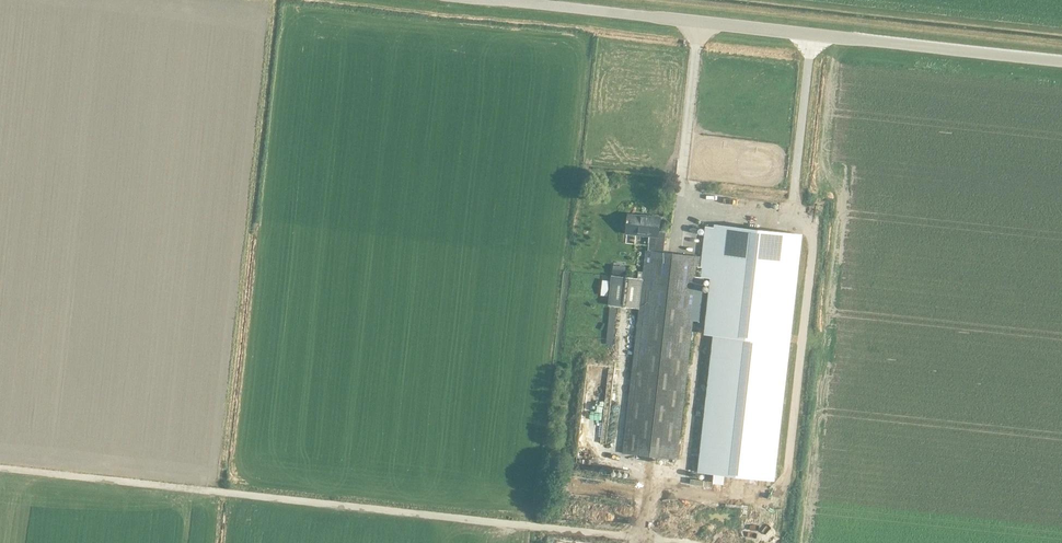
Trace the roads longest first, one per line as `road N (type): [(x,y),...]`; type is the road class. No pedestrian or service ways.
road 1 (unclassified): [(1061,61),(494,0)]

